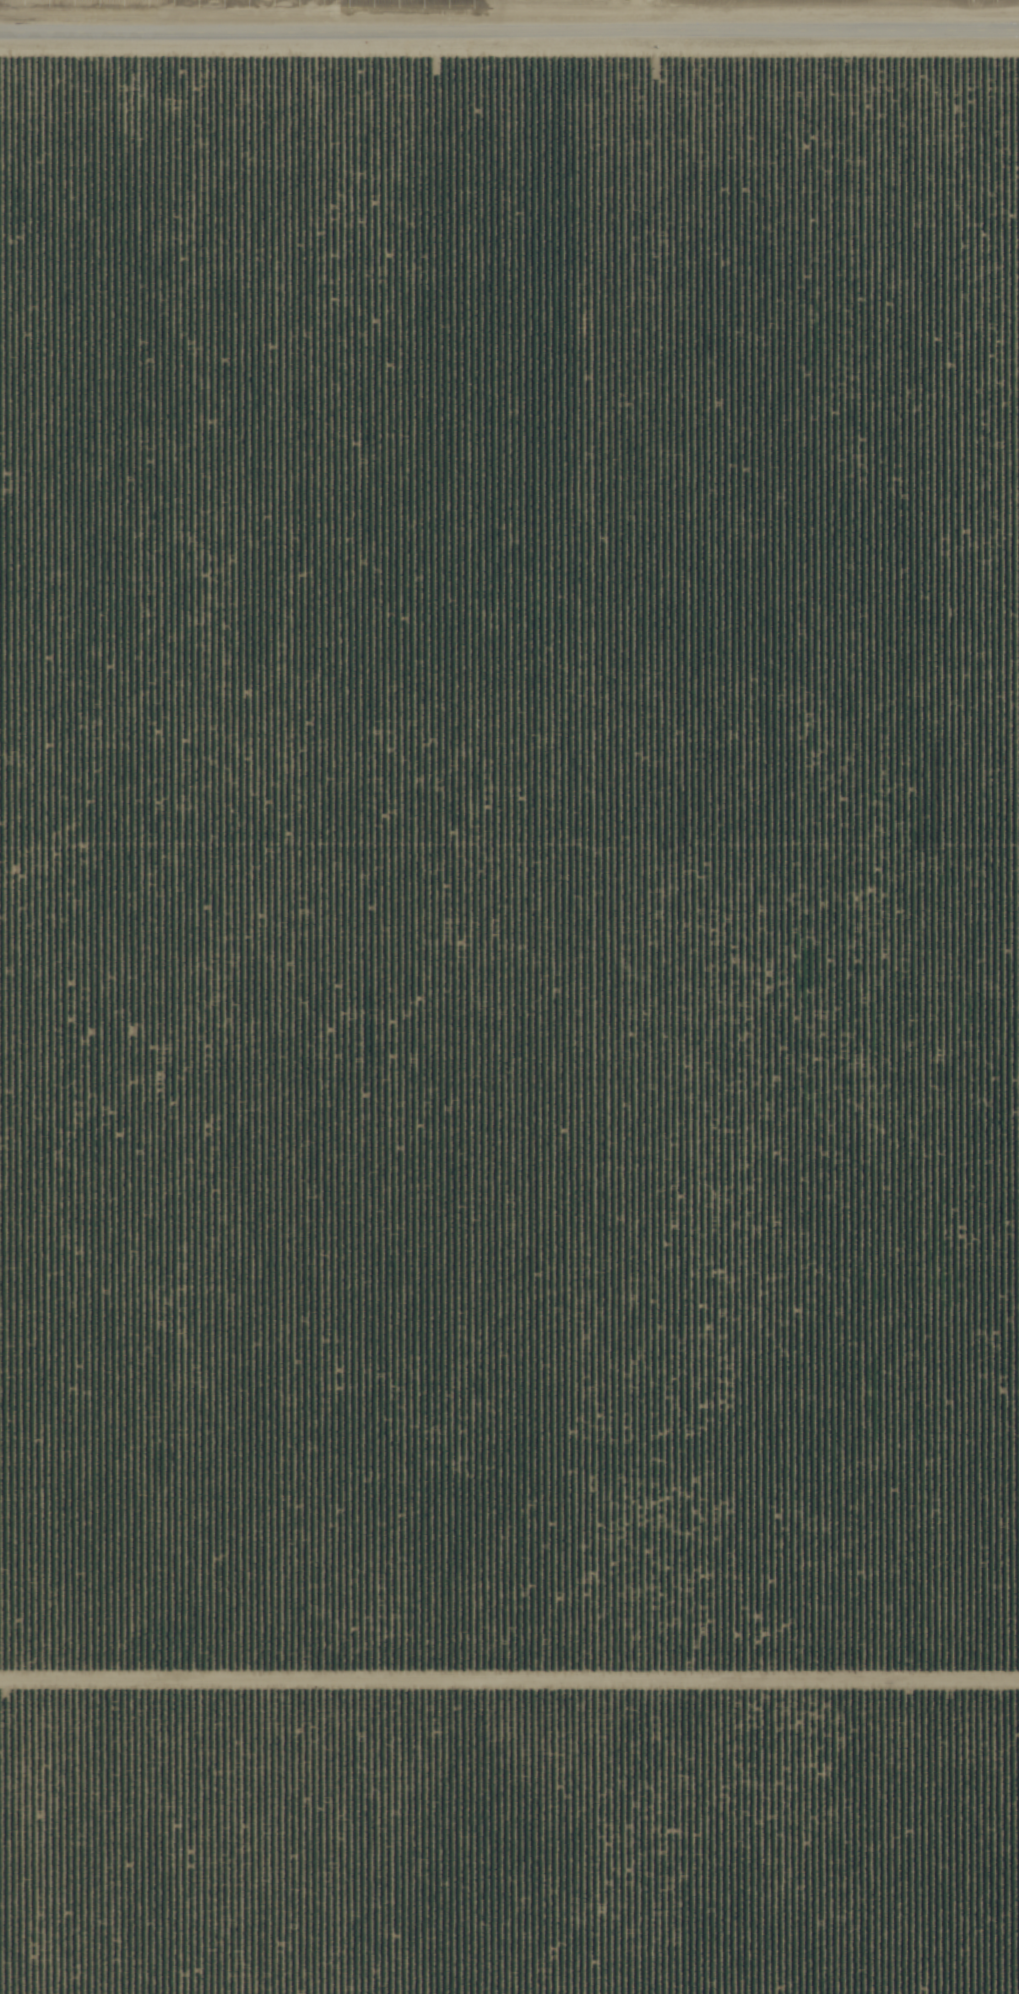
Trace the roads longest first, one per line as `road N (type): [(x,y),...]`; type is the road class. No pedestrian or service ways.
road 1 (residential): [(1018,1682),(0,1684)]
road 2 (residential): [(1018,32),(0,34)]

